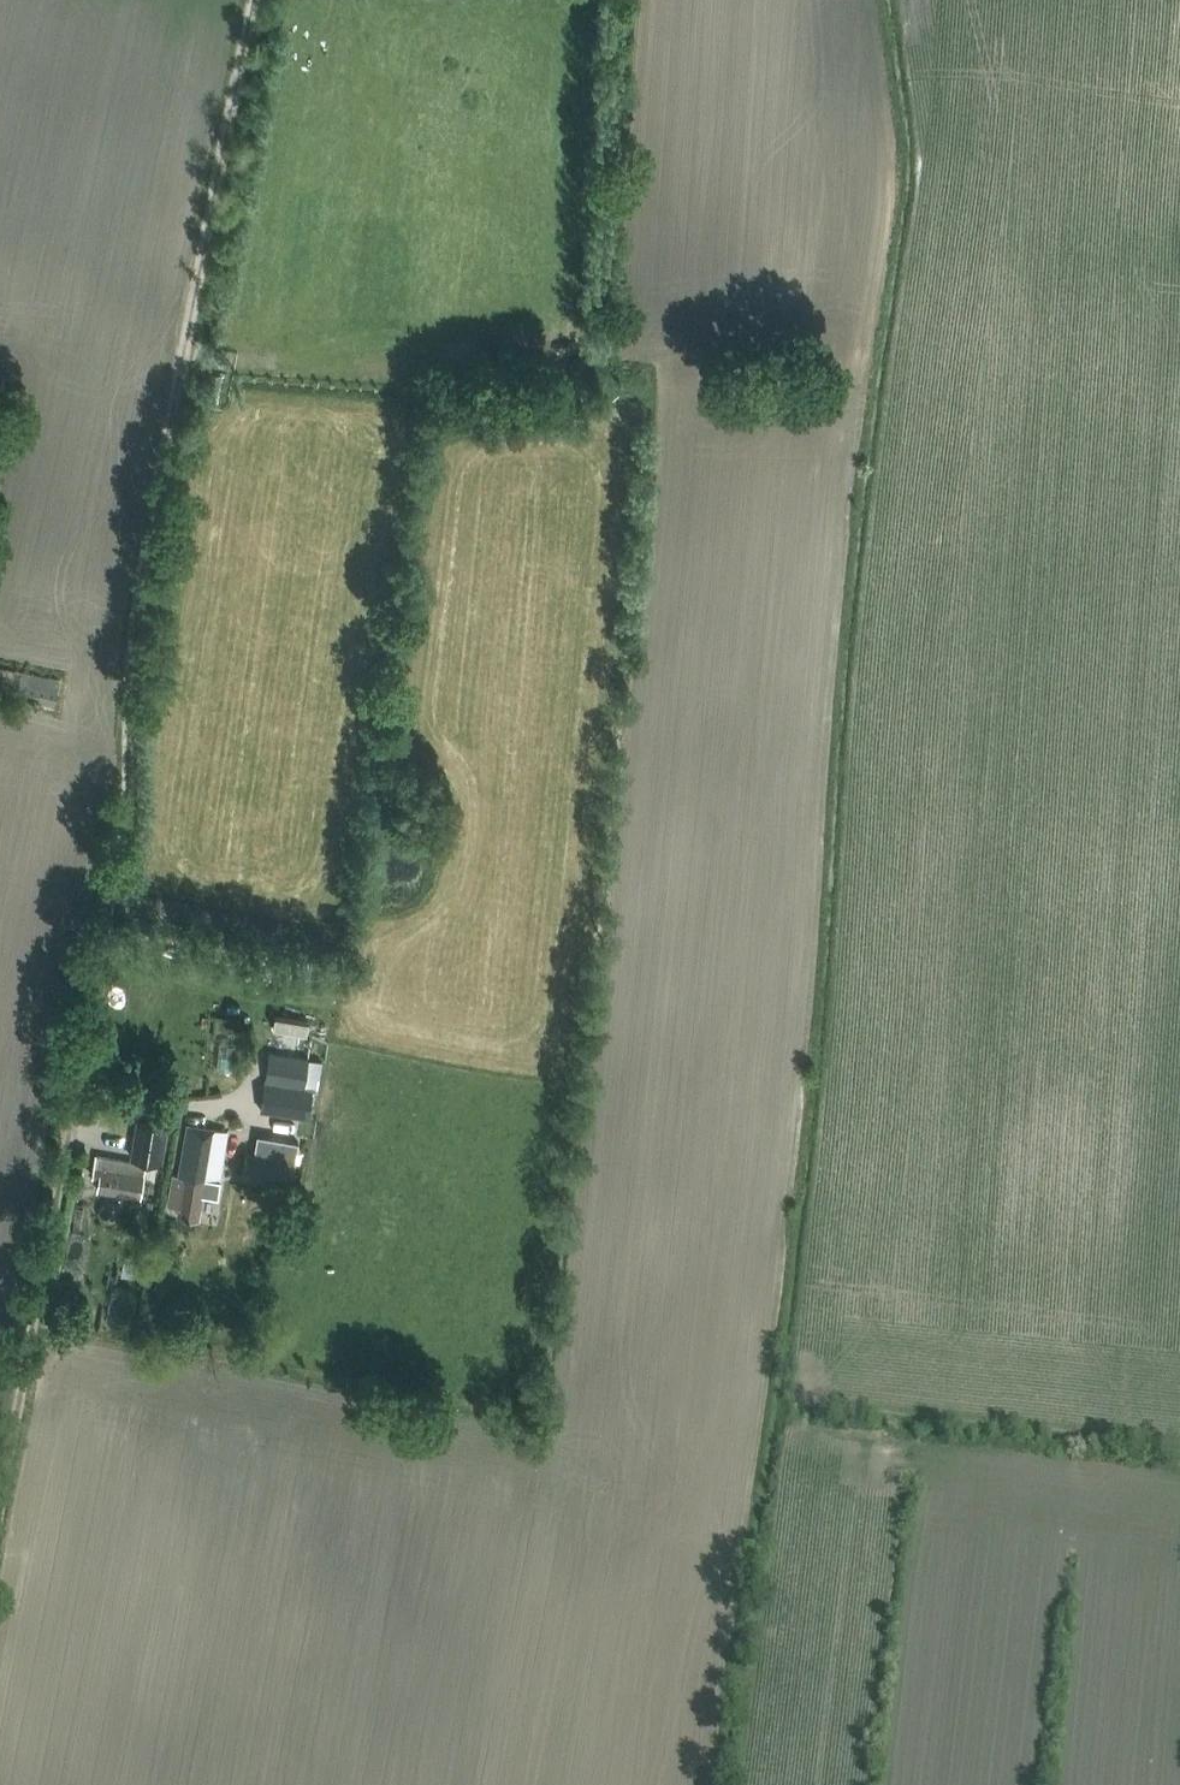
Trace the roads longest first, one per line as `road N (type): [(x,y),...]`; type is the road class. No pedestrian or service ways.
road 1 (track): [(247,0),(144,509),(109,876),(0,1483)]

